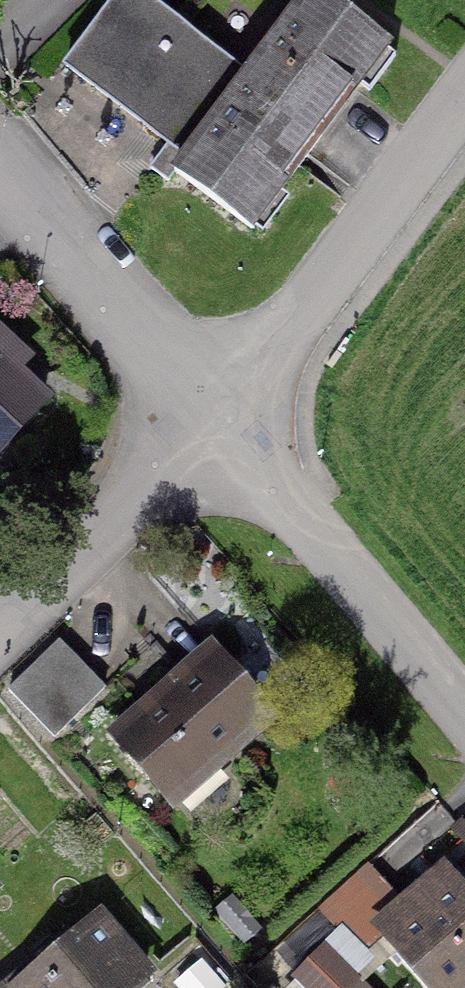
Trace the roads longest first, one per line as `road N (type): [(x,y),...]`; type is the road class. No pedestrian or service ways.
road 1 (residential): [(464,84),(212,427)]
road 2 (residential): [(464,728),(212,427)]
road 3 (residential): [(212,427),(0,150)]
road 4 (residential): [(212,427),(0,622)]

